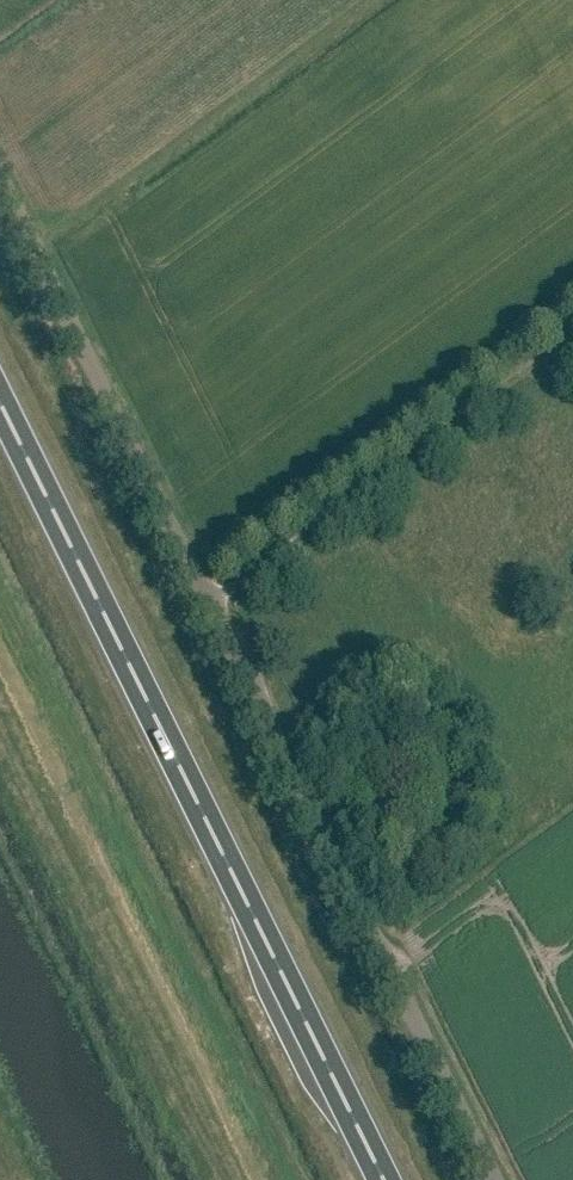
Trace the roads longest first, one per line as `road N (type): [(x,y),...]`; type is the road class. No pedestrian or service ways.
road 1 (unclassified): [(502,1179),(0,161)]
road 2 (trunk): [(385,1179),(0,399)]

